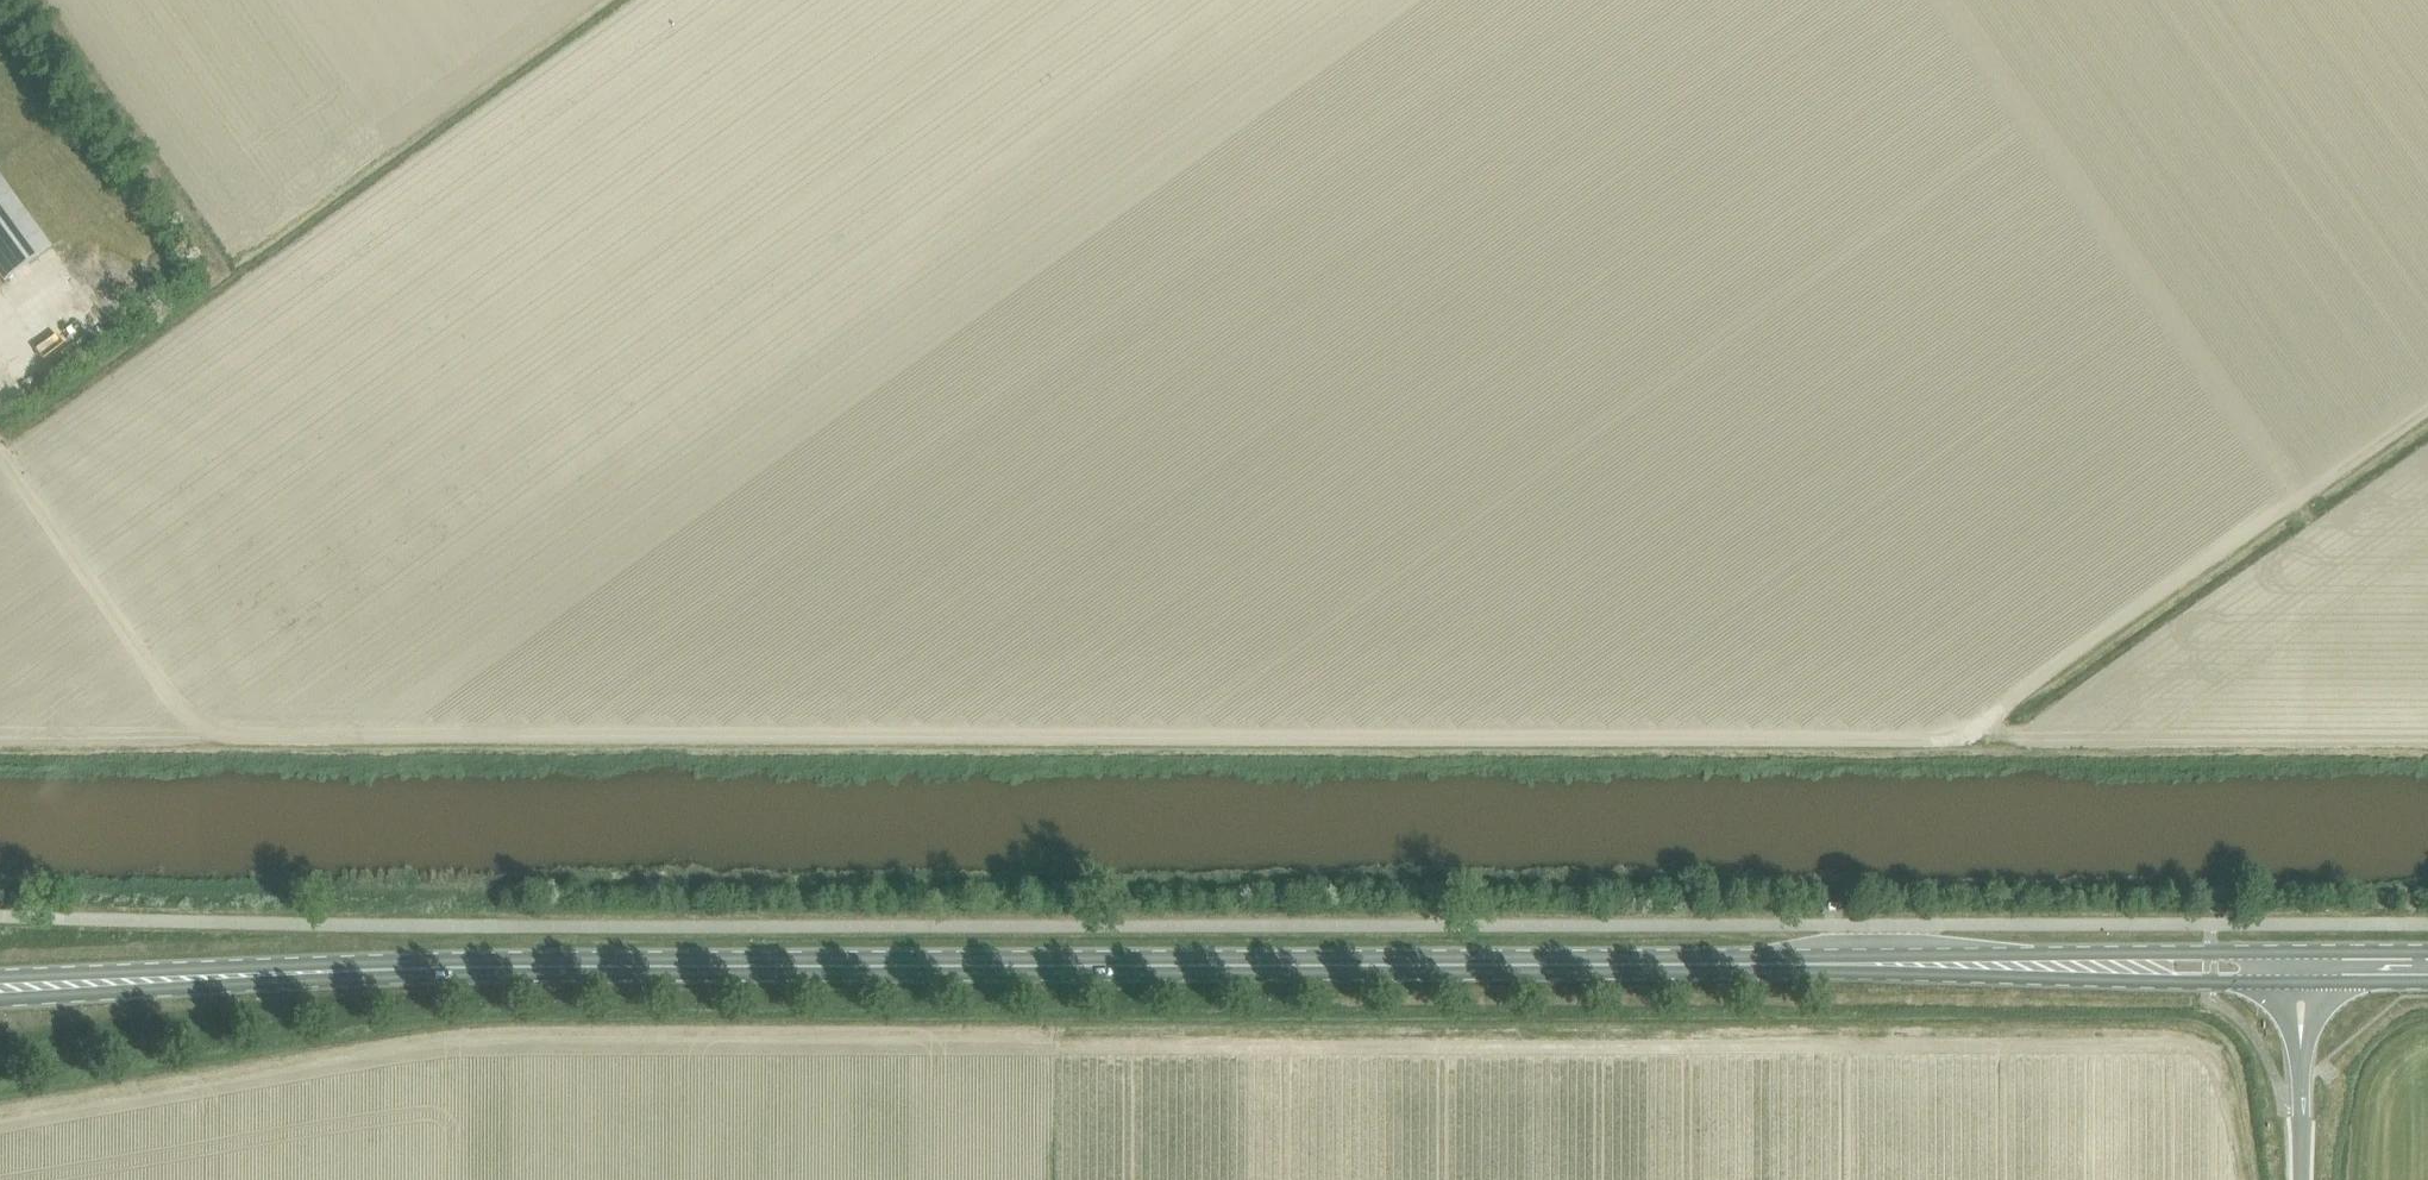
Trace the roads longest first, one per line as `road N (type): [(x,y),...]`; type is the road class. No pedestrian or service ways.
road 1 (secondary): [(337,971),(1873,964)]
road 2 (secondary): [(2300,952),(1888,957),(1873,964)]
road 3 (secondary): [(1873,964),(1888,973),(2283,983)]
road 4 (secondary): [(0,1001),(324,980),(337,971)]
road 5 (secondary): [(337,971),(323,964),(0,977)]
road 6 (secondary): [(2427,953),(2300,952)]

